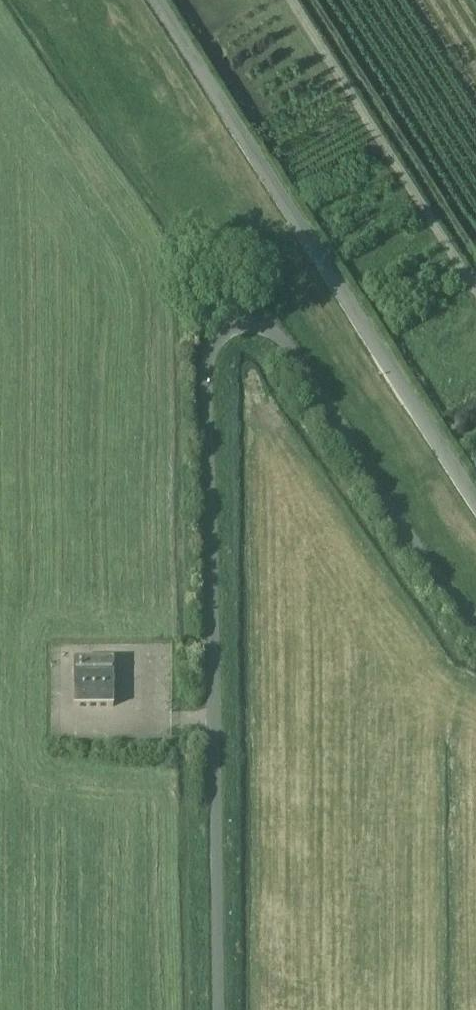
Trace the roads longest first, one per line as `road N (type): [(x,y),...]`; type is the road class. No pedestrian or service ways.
road 1 (unclassified): [(217,1009),(206,372),(227,333),(253,325),(281,341),(433,572),(475,616)]
road 2 (unclassified): [(475,492),(151,0)]

